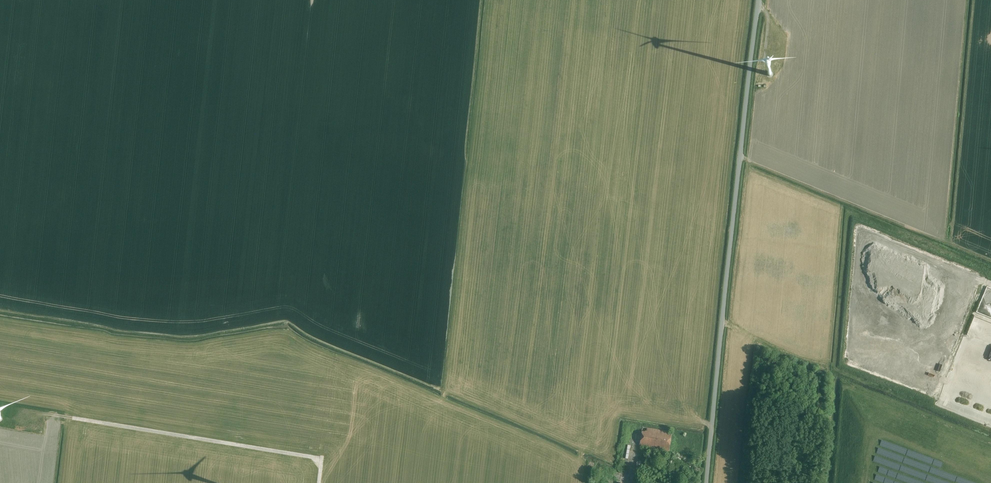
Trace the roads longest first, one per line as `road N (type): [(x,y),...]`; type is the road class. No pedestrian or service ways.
road 1 (unclassified): [(705,482),(755,0)]

